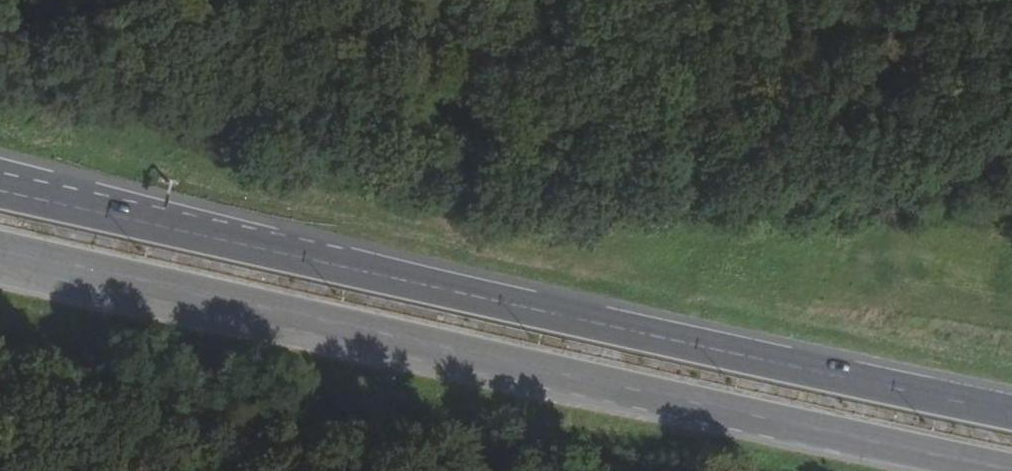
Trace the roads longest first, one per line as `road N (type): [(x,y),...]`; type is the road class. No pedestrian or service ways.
road 1 (trunk): [(0,250),(1001,470)]
road 2 (trunk): [(1011,417),(290,250)]
road 3 (trunk): [(290,250),(0,167)]
road 4 (trunk): [(290,250),(0,186)]

